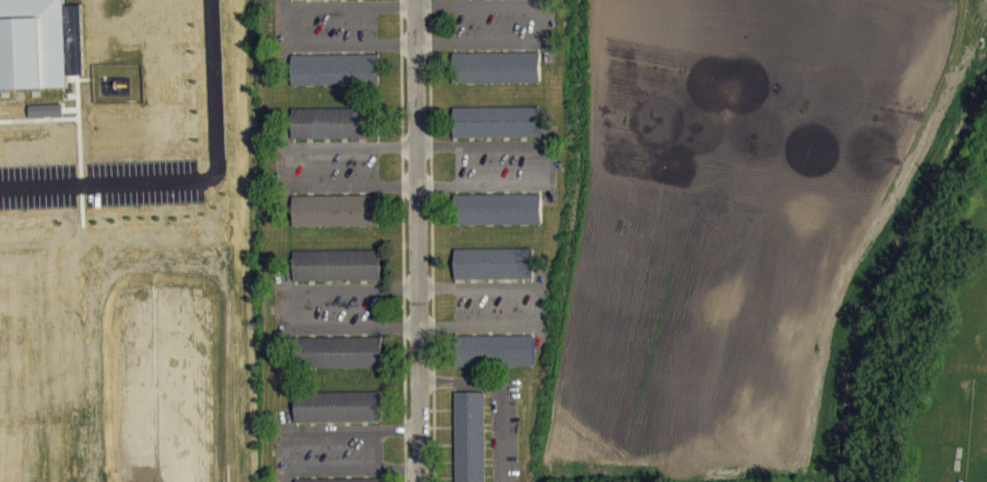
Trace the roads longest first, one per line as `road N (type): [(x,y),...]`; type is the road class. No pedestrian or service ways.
road 1 (residential): [(413,0),(414,481)]

